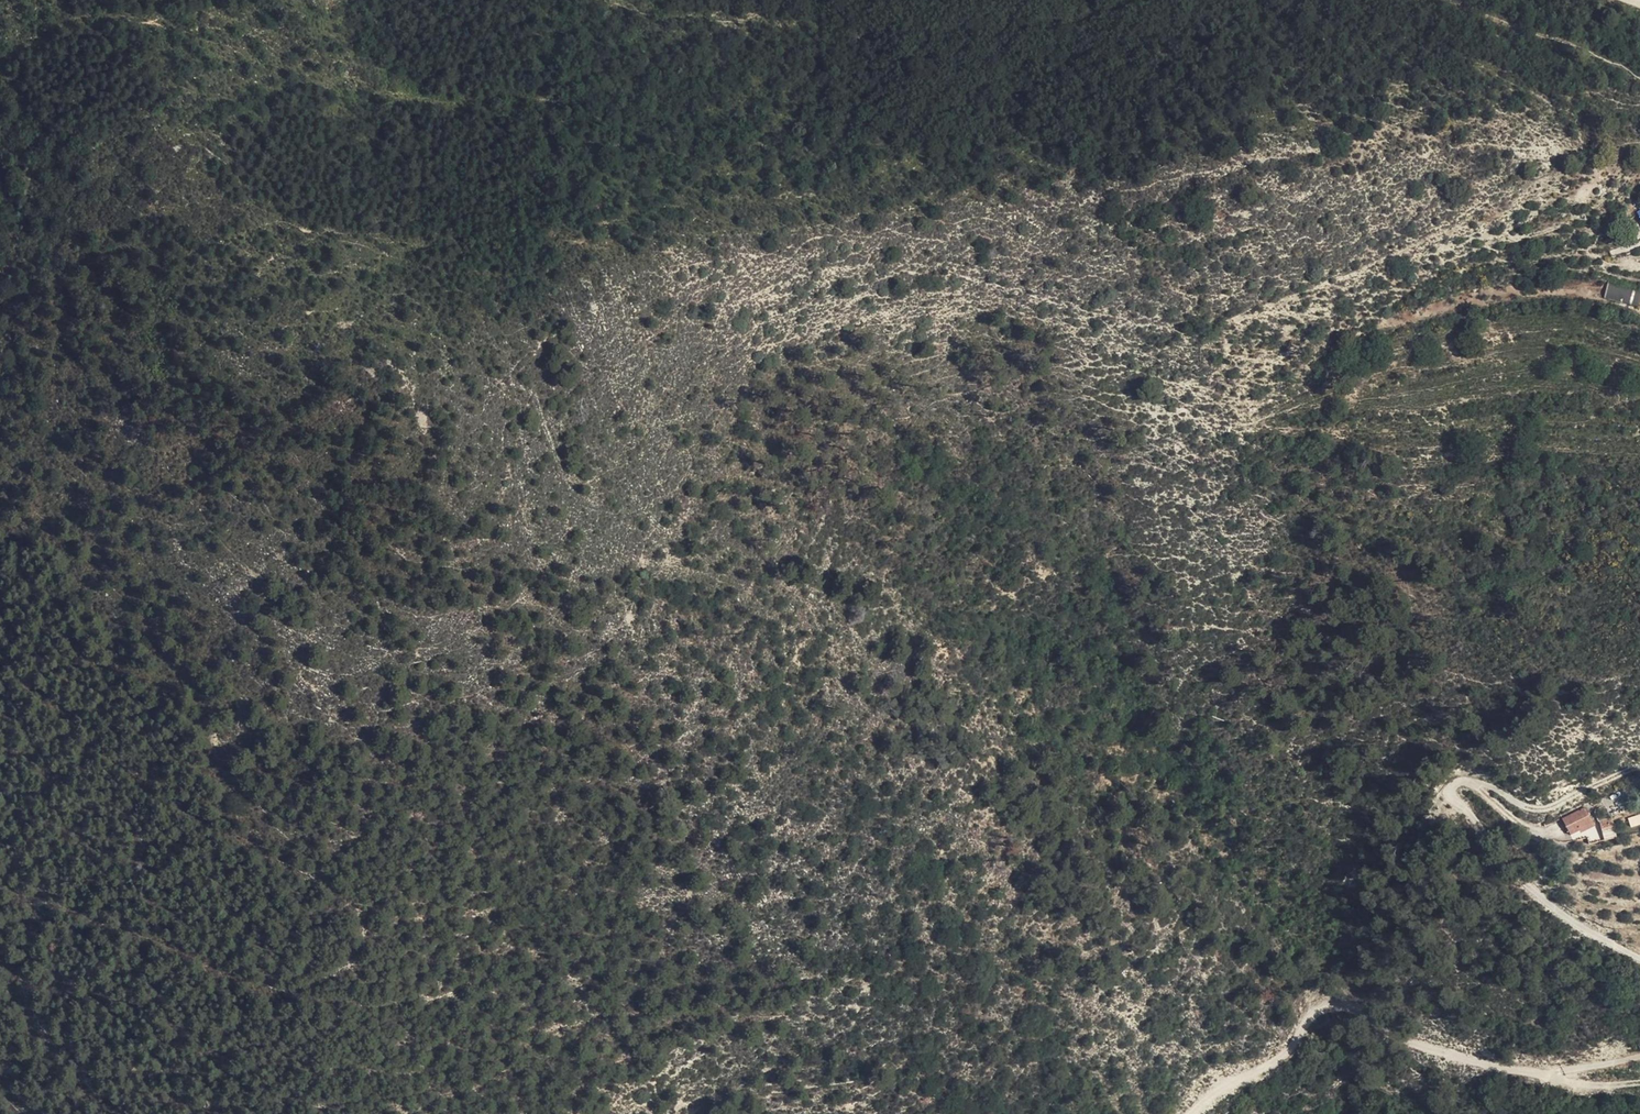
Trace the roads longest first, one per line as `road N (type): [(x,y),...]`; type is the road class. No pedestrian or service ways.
road 1 (track): [(1639,955),(1518,879),(1453,789),(1468,780),(1485,783),(1530,809),(1549,809),(1639,766)]
road 2 (track): [(1198,1113),(1284,1062),(1321,997),(1339,996),(1406,1045),(1549,1075)]

